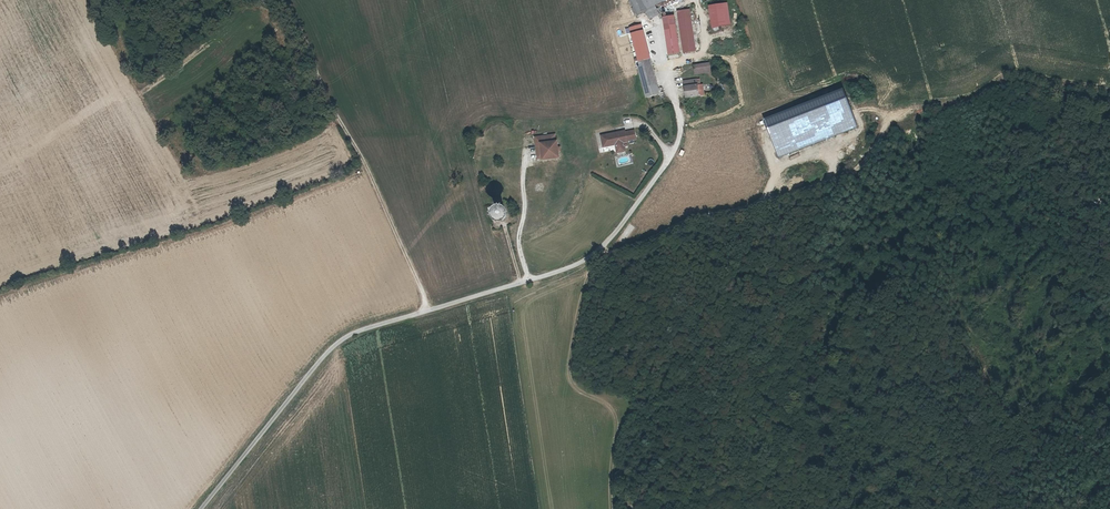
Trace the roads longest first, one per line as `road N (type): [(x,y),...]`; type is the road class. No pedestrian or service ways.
road 1 (unclassified): [(675,98),(682,122),(674,150),(606,245),(576,266),(336,344),(201,508)]
road 2 (track): [(428,312),(283,0)]

